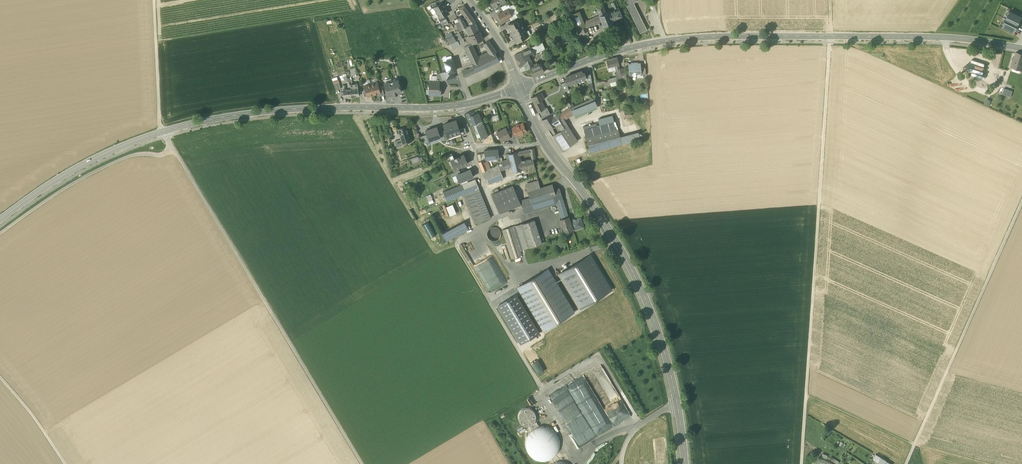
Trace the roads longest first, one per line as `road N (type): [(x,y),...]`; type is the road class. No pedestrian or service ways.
road 1 (track): [(362,463),(164,131),(154,0)]
road 2 (tertiary): [(520,88),(618,51),(702,37),(945,37),(1021,48)]
road 3 (tertiary): [(0,219),(121,147),(196,123),(299,109),(460,105)]
road 4 (track): [(830,0),(801,463)]
road 5 (secondary): [(677,402),(630,266),(544,143)]
road 6 (track): [(915,444),(1021,203)]
road 7 (track): [(499,219),(454,241),(542,387)]
road 8 (track): [(805,395),(915,444),(992,463)]
road 9 (track): [(174,150),(139,153),(94,172),(0,232)]

